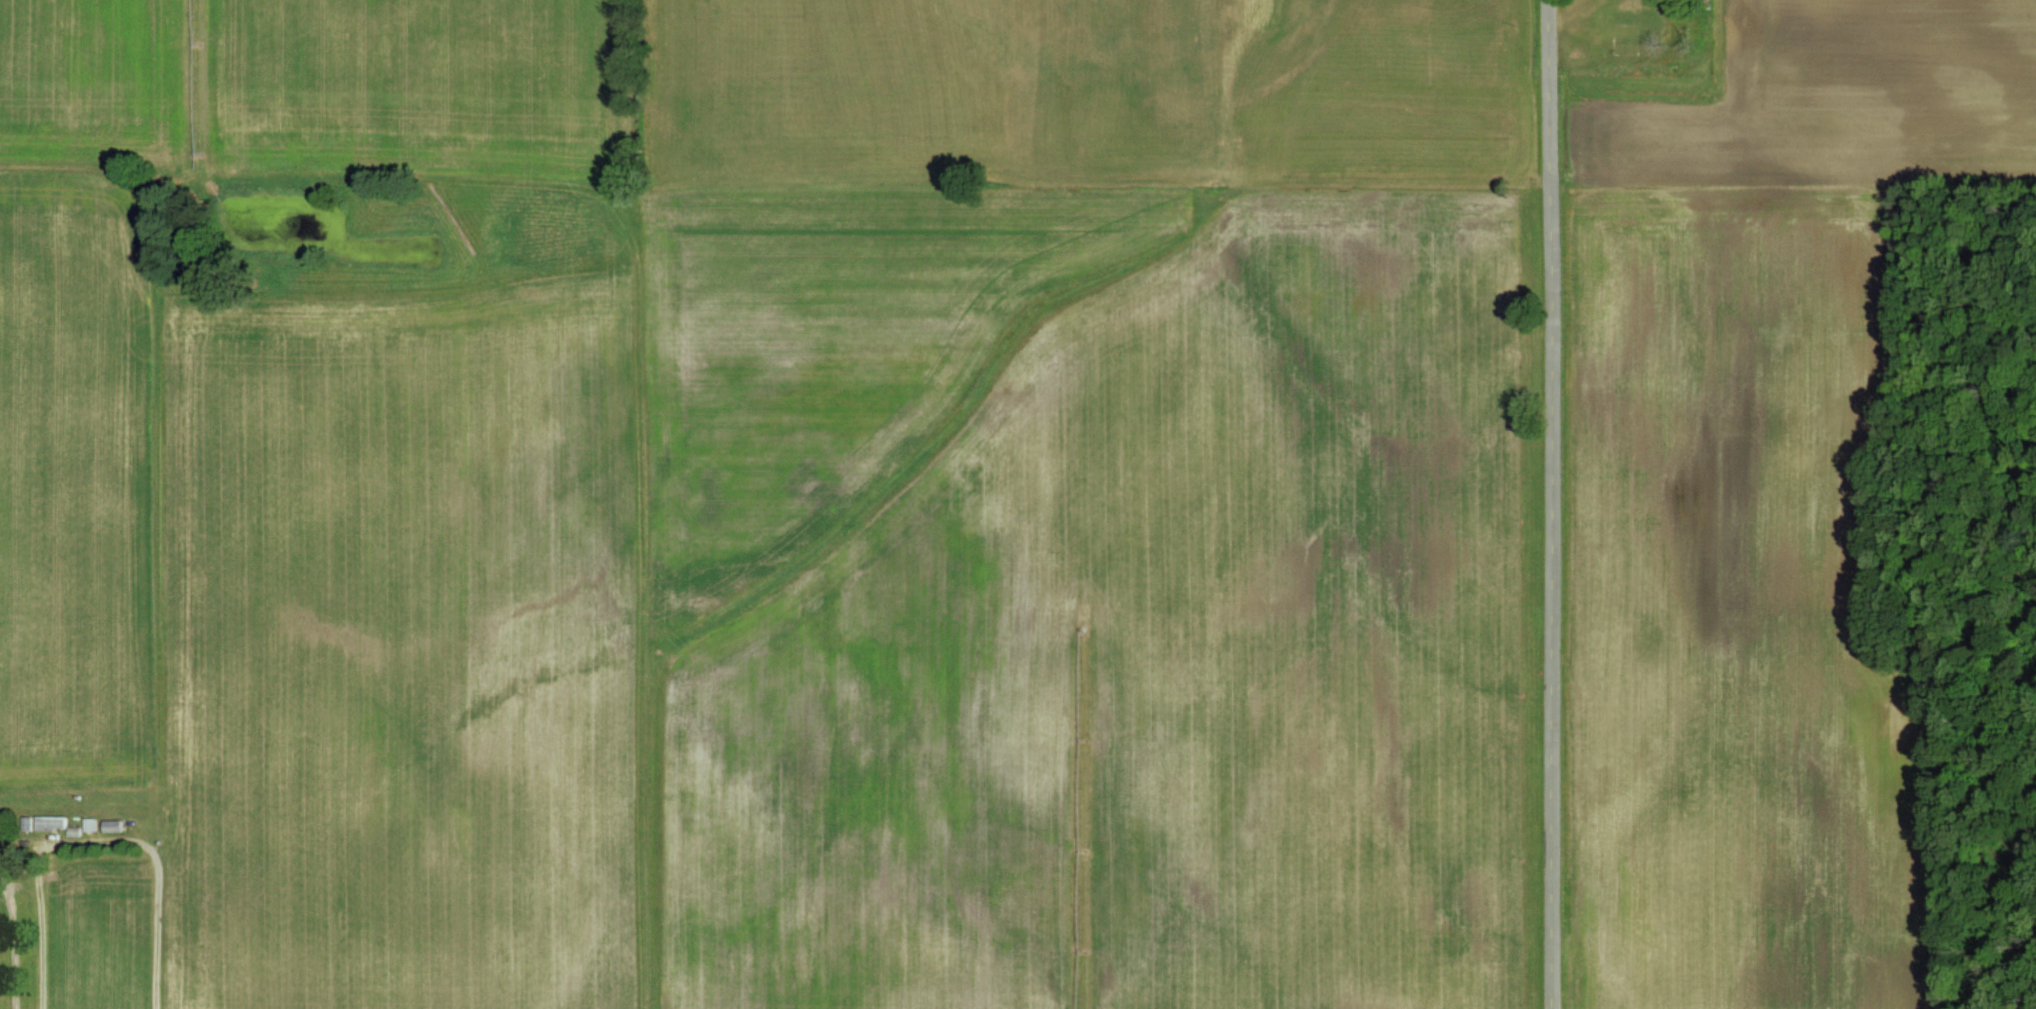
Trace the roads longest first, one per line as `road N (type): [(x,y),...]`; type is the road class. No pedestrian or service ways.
road 1 (residential): [(1558,1008),(1554,0)]

